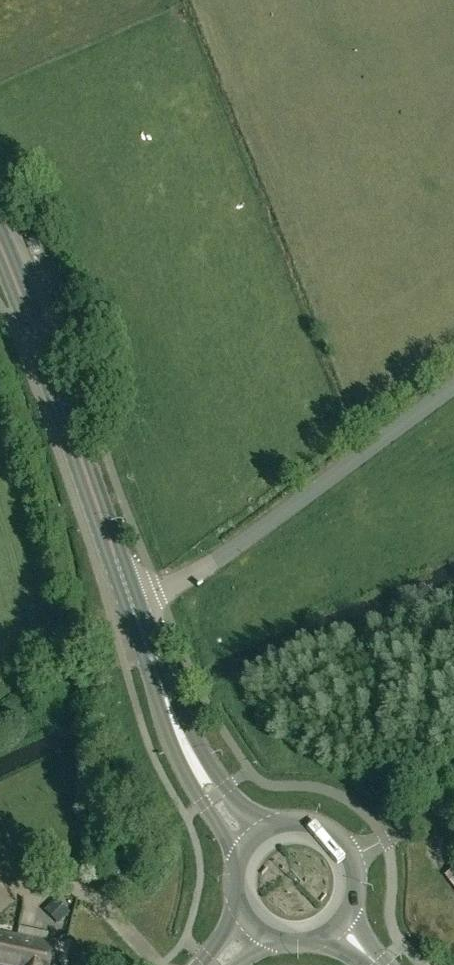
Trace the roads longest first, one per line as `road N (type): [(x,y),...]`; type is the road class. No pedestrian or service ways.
road 1 (unclassified): [(132,604),(215,562),(453,386)]
road 2 (secondary): [(132,604),(0,245)]
road 3 (secondary): [(250,841),(180,747),(132,604)]
road 4 (secondary): [(352,854),(324,826),(305,820),(284,820),(250,841)]

